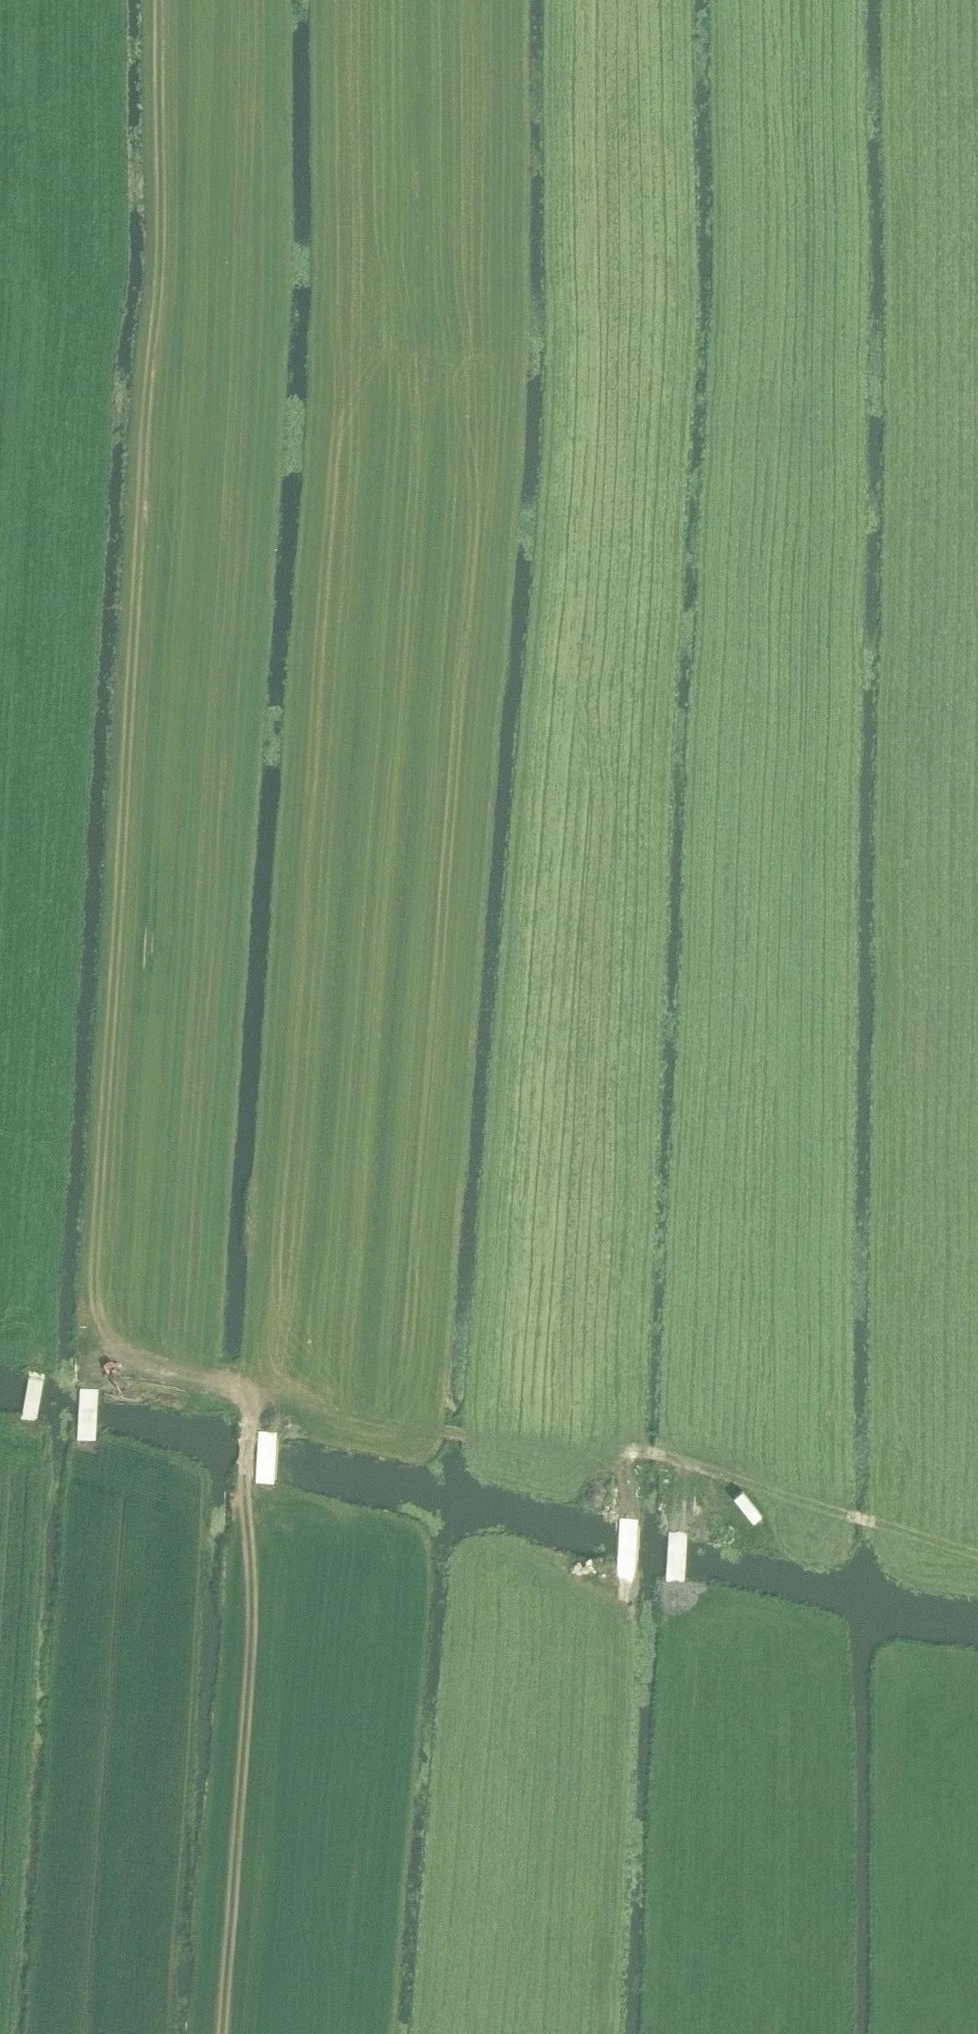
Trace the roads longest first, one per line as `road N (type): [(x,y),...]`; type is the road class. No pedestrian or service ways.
road 1 (track): [(104,1335),(135,1367),(454,1431),(688,1461),(977,1556)]
road 2 (track): [(251,1396),(268,1428),(221,2033)]

